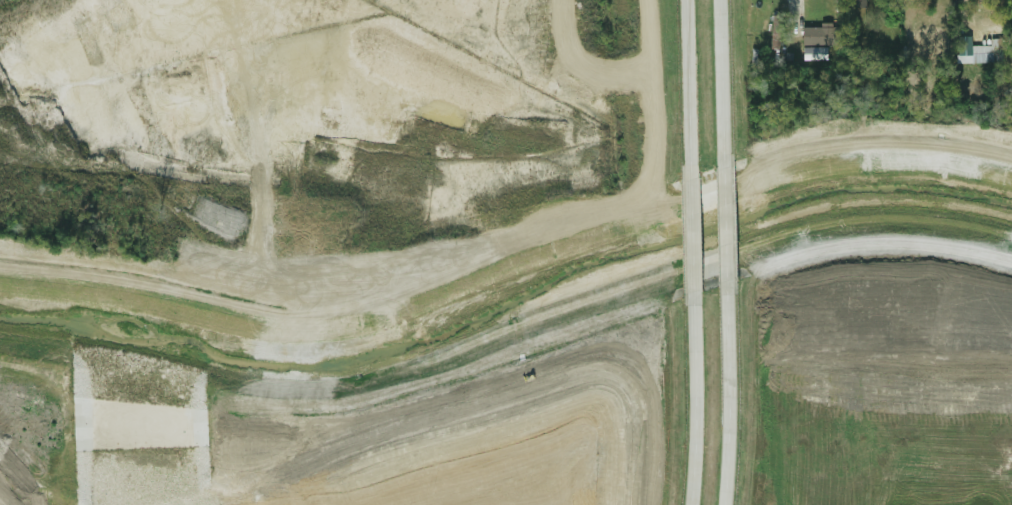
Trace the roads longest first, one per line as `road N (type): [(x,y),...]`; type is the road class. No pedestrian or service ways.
road 1 (secondary): [(720,504),(724,281)]
road 2 (secondary): [(692,291),(689,504)]
road 3 (secondary): [(686,0),(688,178)]
road 4 (secondary): [(722,168),(718,0)]

